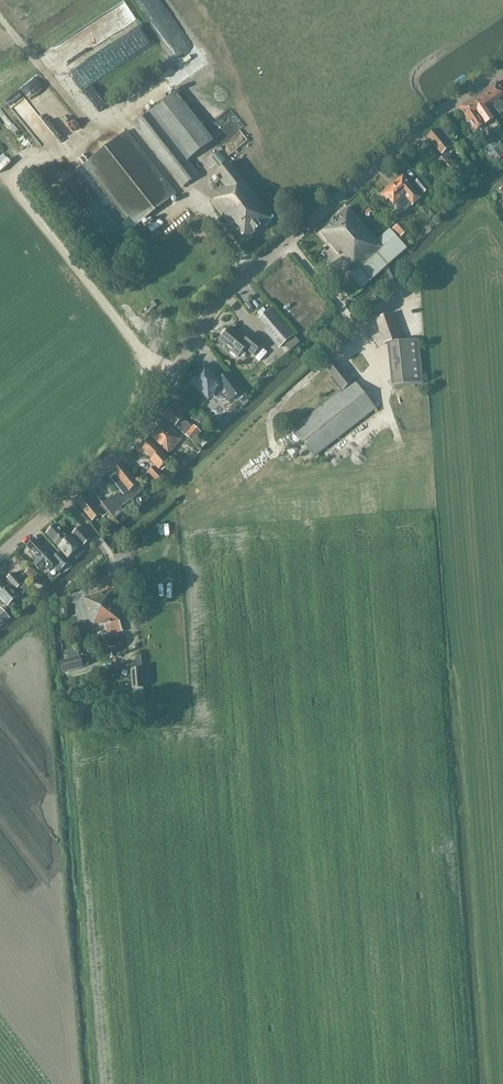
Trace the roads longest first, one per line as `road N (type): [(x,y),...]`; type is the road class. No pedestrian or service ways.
road 1 (tertiary): [(0,554),(140,434),(213,309),(266,258),(425,124),(502,70)]
road 2 (track): [(401,448),(359,341),(270,417),(276,451),(239,478)]
road 3 (track): [(0,159),(145,358),(175,377)]
road 4 (track): [(202,202),(188,200),(125,120),(97,137),(35,61)]
road 5 (track): [(359,341),(350,319),(286,241)]

